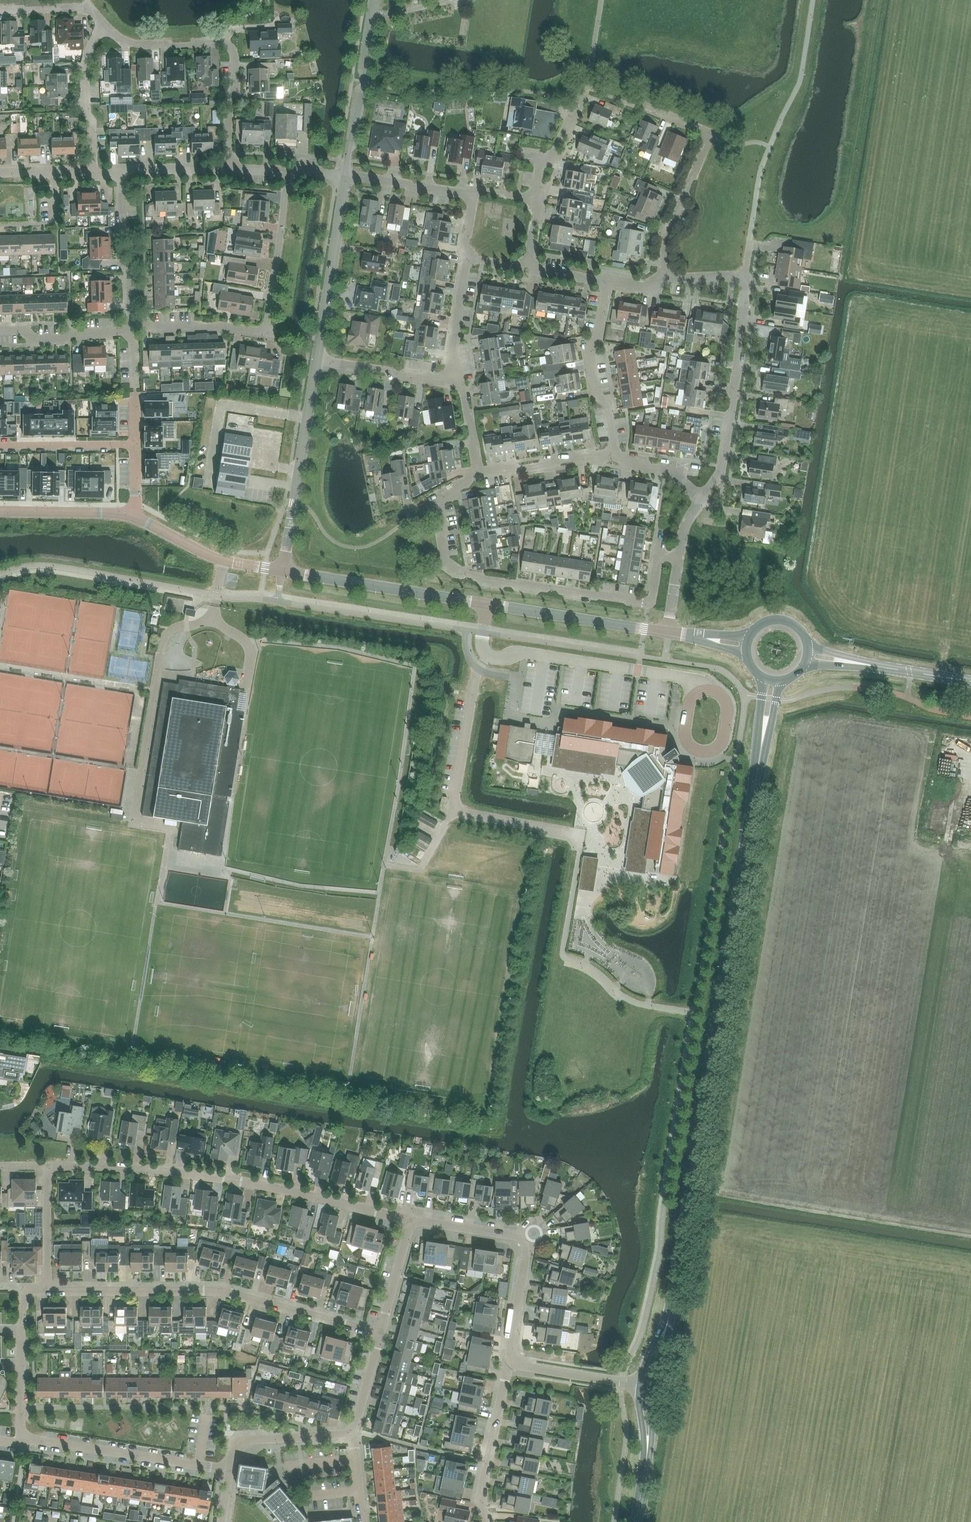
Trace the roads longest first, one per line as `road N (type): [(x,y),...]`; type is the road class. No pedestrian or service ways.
road 1 (tertiary): [(668,1321),(763,738)]
road 2 (residential): [(668,633),(282,571)]
road 3 (residential): [(413,1224),(259,1185),(48,1167)]
road 4 (residential): [(475,476),(439,501),(444,558),(457,573),(647,602),(658,555)]
road 5 (residential): [(377,1332),(219,1291),(47,1290)]
road 6 (residential): [(129,332),(264,335),(286,172)]
road 7 (residential): [(230,168),(228,53),(216,44),(128,46),(102,27)]
road 8 (residential): [(513,1360),(527,1247),(519,1235),(413,1224)]
road 9 (residential): [(700,501),(718,478),(745,278)]
road 10 (residential): [(282,571),(318,359)]
road 11 (residential): [(227,1471),(20,1442)]
road 12 (residential): [(529,267),(538,187),(587,87)]
road 13 (residential): [(318,359),(347,176)]
road 14 (residential): [(615,457),(588,357),(604,282)]
road 15 (residential): [(347,176),(375,0)]
road 16 (residential): [(484,1521),(482,1493),(513,1360)]
road 17 (residential): [(282,571),(207,555),(131,515)]
road 18 (residential): [(129,332),(122,171)]
road 19 (residential): [(20,1442),(24,1288)]
road 20 (residential): [(662,279),(665,248),(709,136)]
road 21 (residential): [(102,27),(89,48),(91,172)]
road 22 (residential): [(351,1436),(235,1444),(227,1471)]
road 23 (residential): [(475,476),(615,457)]
road 24 (residential): [(0,445),(137,445)]
road 25 (residential): [(466,257),(471,198),(396,183)]
road 26 (residential): [(131,515),(0,511)]
road 27 (residential): [(129,332),(37,339),(0,330)]
road 28 (residential): [(640,1383),(513,1360)]
road 29 (residential): [(47,1290),(48,1167)]
road 30 (residential): [(458,375),(452,351),(466,257)]

